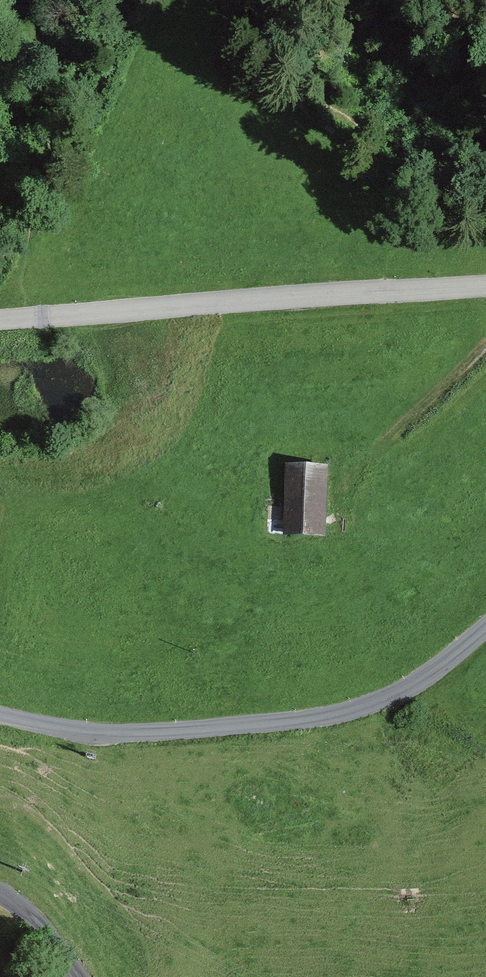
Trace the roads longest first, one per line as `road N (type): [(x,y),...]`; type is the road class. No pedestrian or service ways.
road 1 (unclassified): [(485,628),(416,687),(307,719),(97,734),(0,715)]
road 2 (residential): [(0,320),(485,288)]
road 3 (track): [(485,345),(387,437),(350,495)]
road 4 (unclassified): [(0,893),(25,905),(85,976)]

